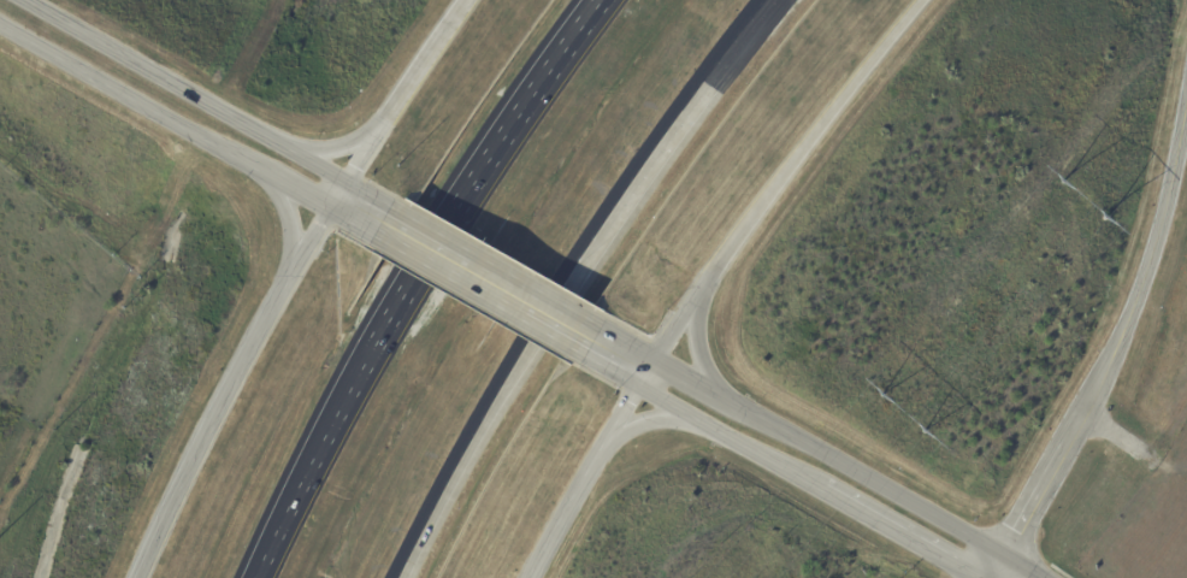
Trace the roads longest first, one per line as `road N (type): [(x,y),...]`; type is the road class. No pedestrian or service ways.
road 1 (motorway): [(604,0),(468,190),(333,424),(260,577)]
road 2 (residential): [(1003,554),(1093,400),(1161,258),(1186,158)]
road 3 (motorway): [(404,577),(506,396),(628,207)]
road 4 (motorway): [(331,208),(235,368),(155,577)]
road 5 (secondary): [(347,184),(23,0)]
road 6 (motorway): [(702,296),(920,0)]
road 7 (tertiary): [(1003,554),(739,409)]
road 8 (secondary): [(0,26),(253,165)]
road 9 (motorway): [(628,207),(778,0)]
road 10 (secondary): [(378,232),(590,355)]
road 11 (secondary): [(600,332),(391,210)]
road 12 (tertiary): [(642,385),(820,489)]
road 13 (tertiary): [(820,489),(975,577)]
road 14 (motorway): [(532,577),(606,447)]
road 15 (secondary): [(253,165),(291,222),(284,288)]
road 16 (tertiary): [(739,409),(698,352),(702,296)]

